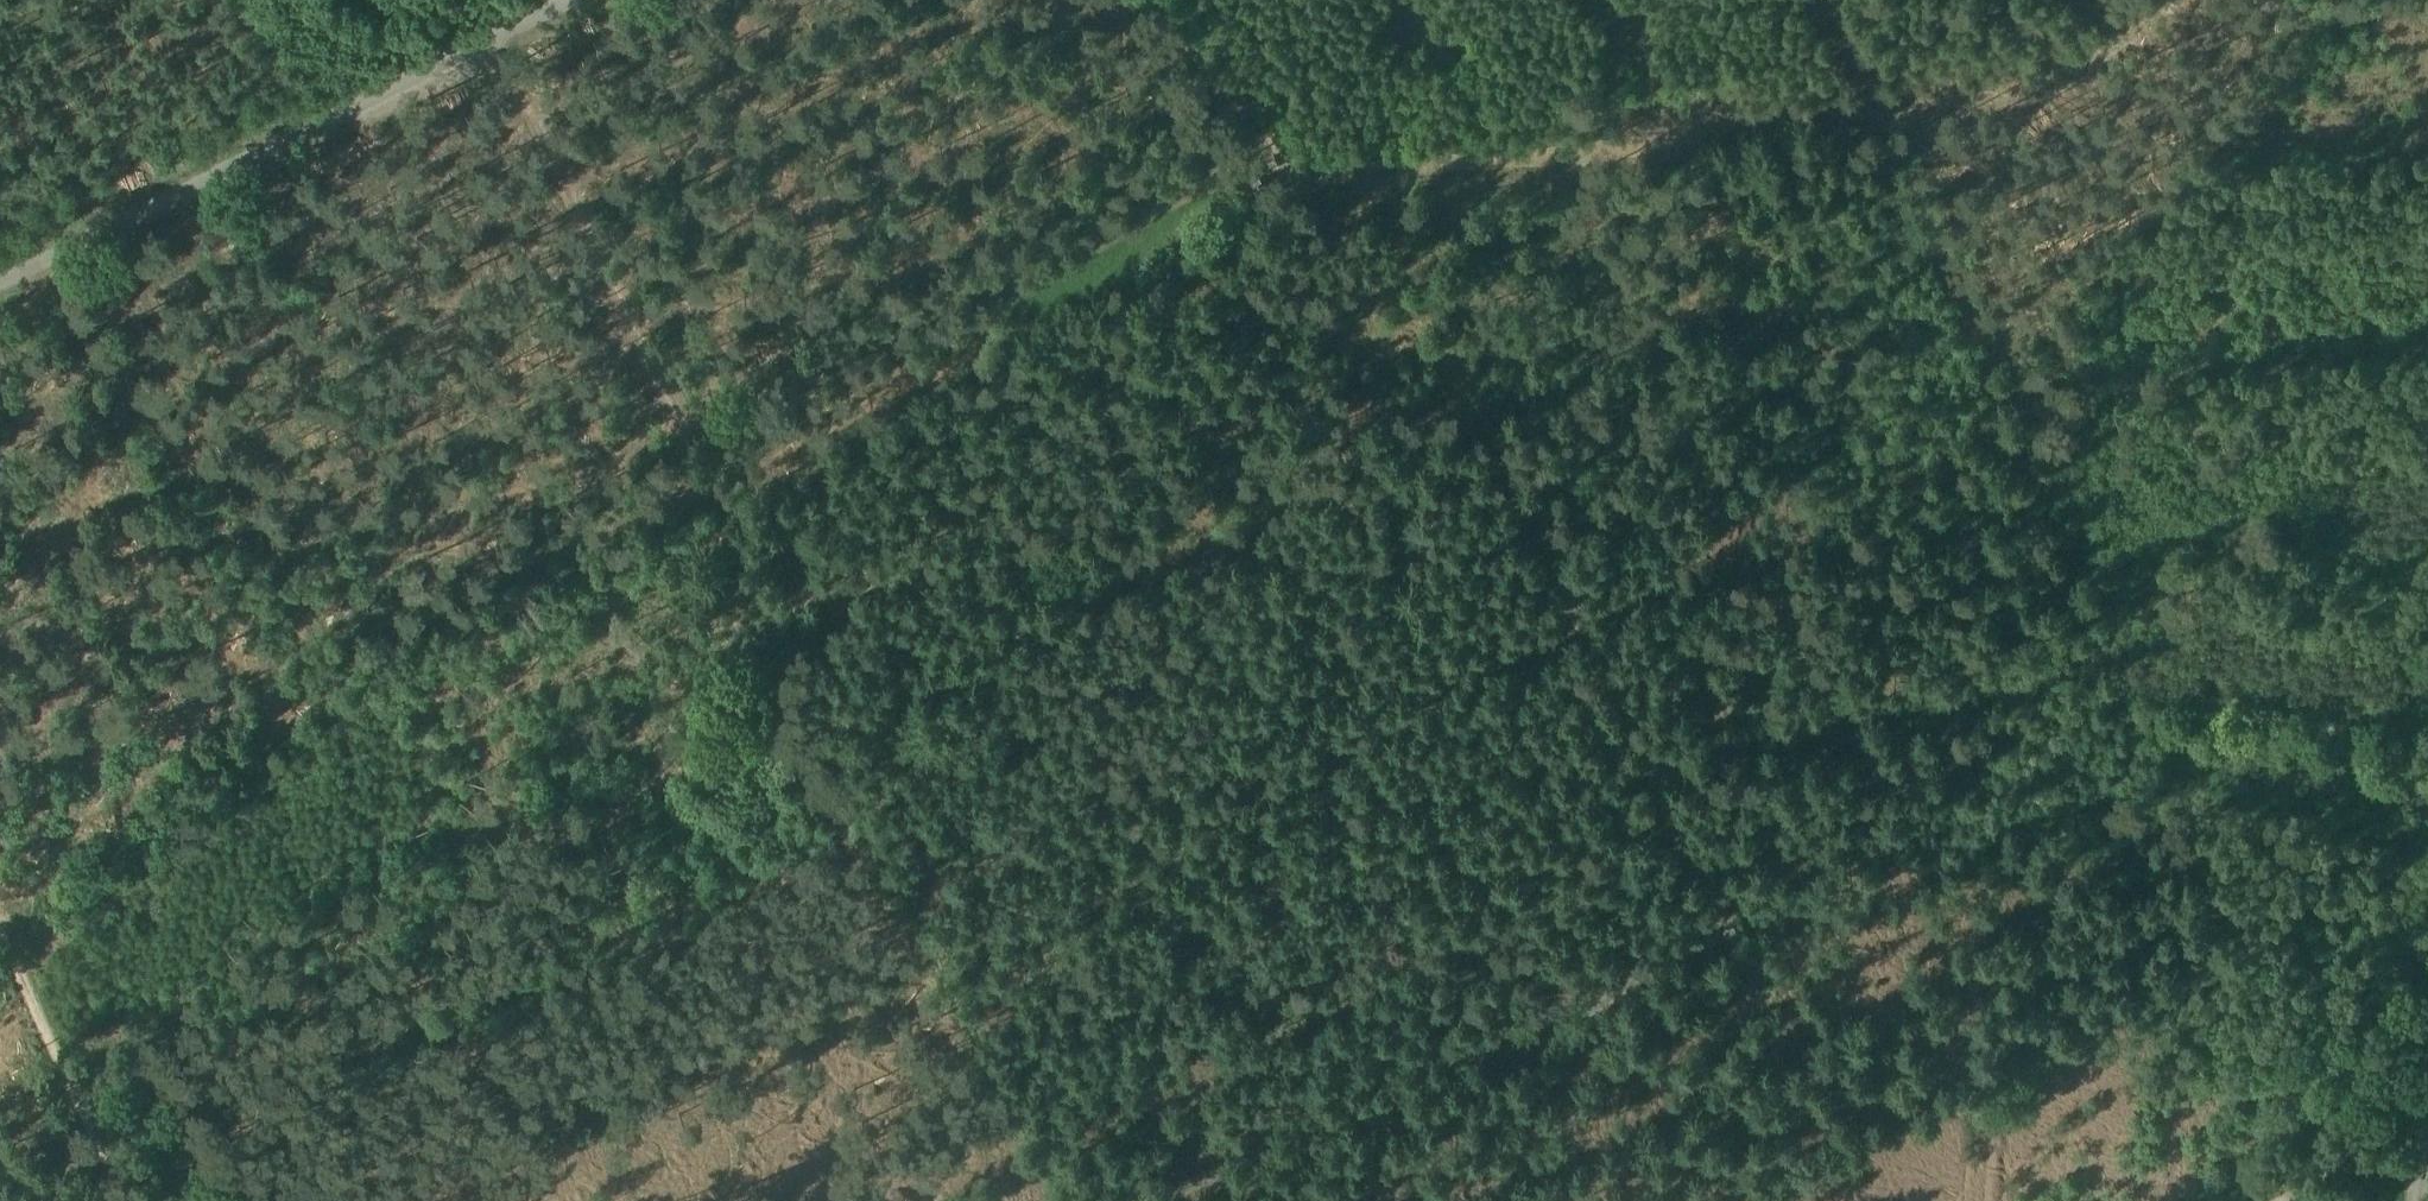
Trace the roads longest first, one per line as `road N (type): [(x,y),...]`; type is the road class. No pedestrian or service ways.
road 1 (track): [(488,44),(1050,1200)]
road 2 (track): [(1161,1200),(1482,1040),(1644,993),(1721,950)]
road 3 (track): [(488,44),(0,285)]
road 4 (track): [(123,1200),(0,942)]
road 5 (track): [(2427,1144),(2284,1200)]

